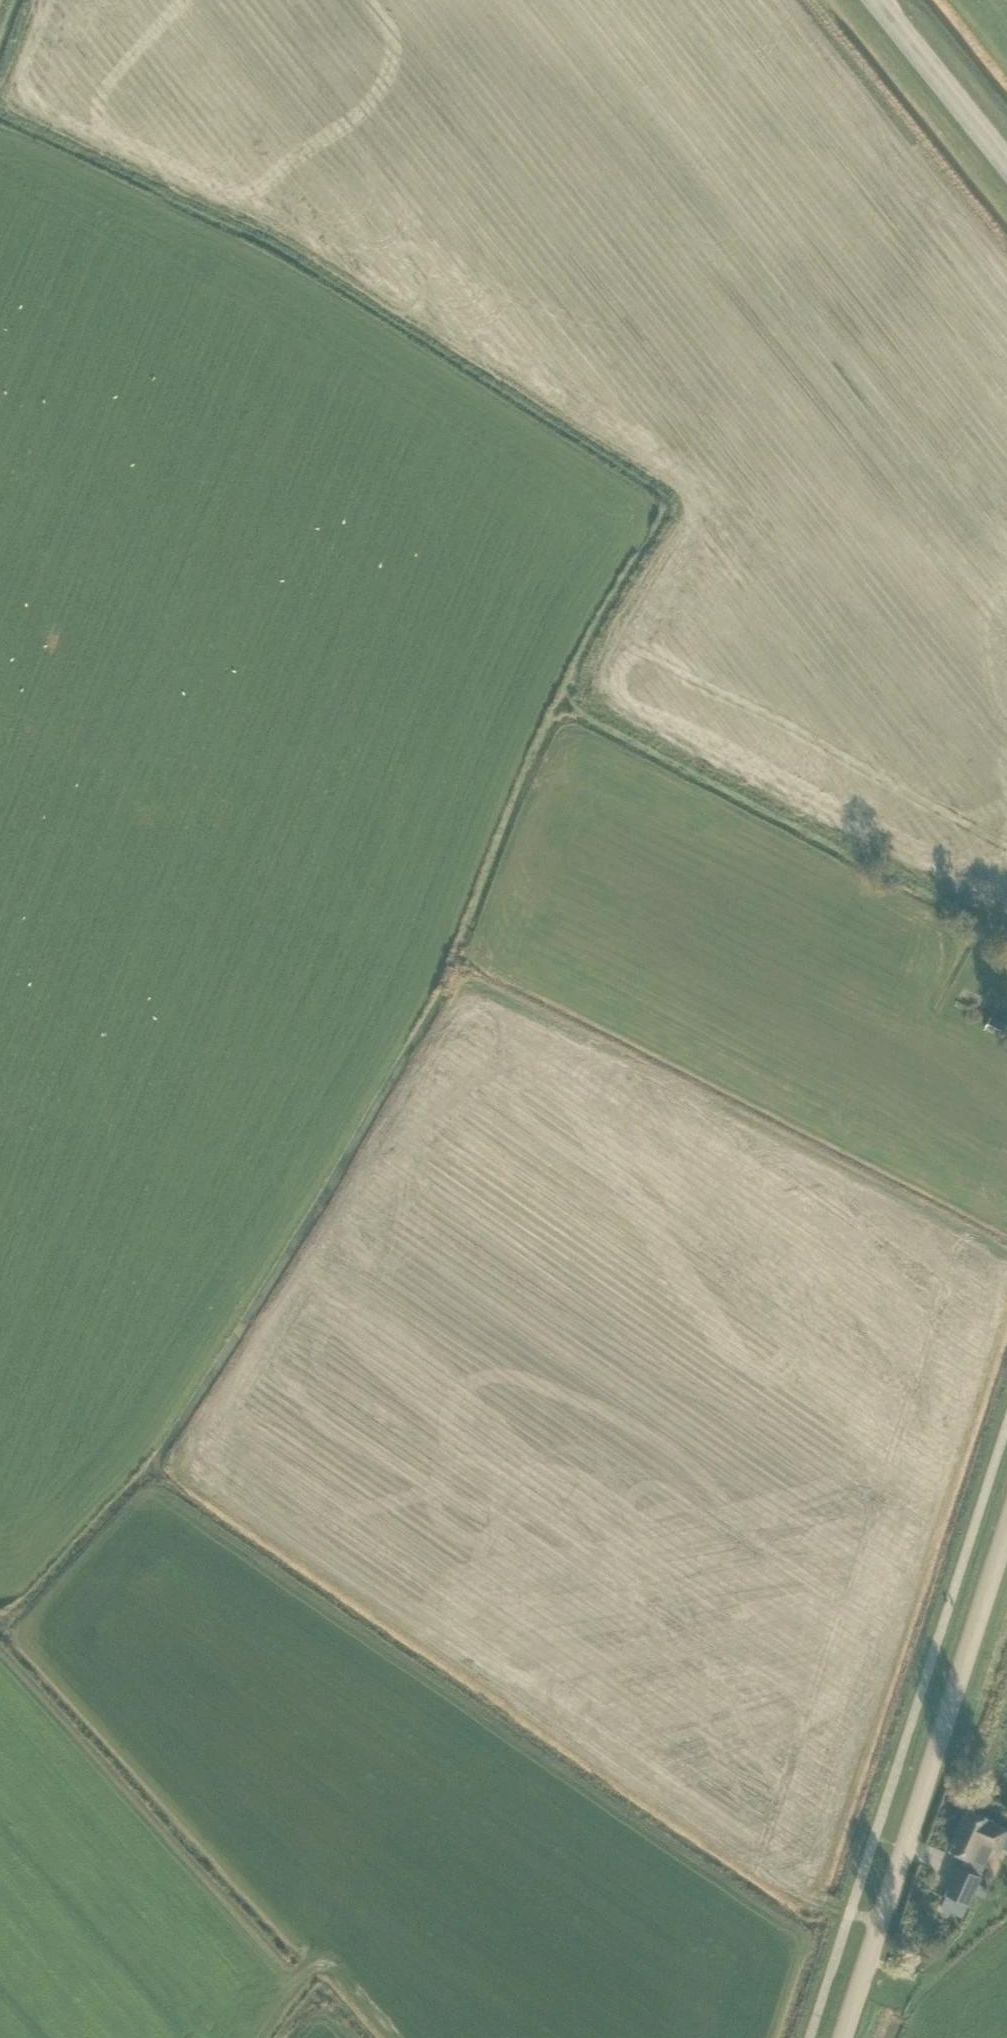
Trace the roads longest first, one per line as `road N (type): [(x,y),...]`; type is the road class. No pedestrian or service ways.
road 1 (tertiary): [(844,2037),(1006,1532)]
road 2 (primary): [(1006,164),(876,0)]

